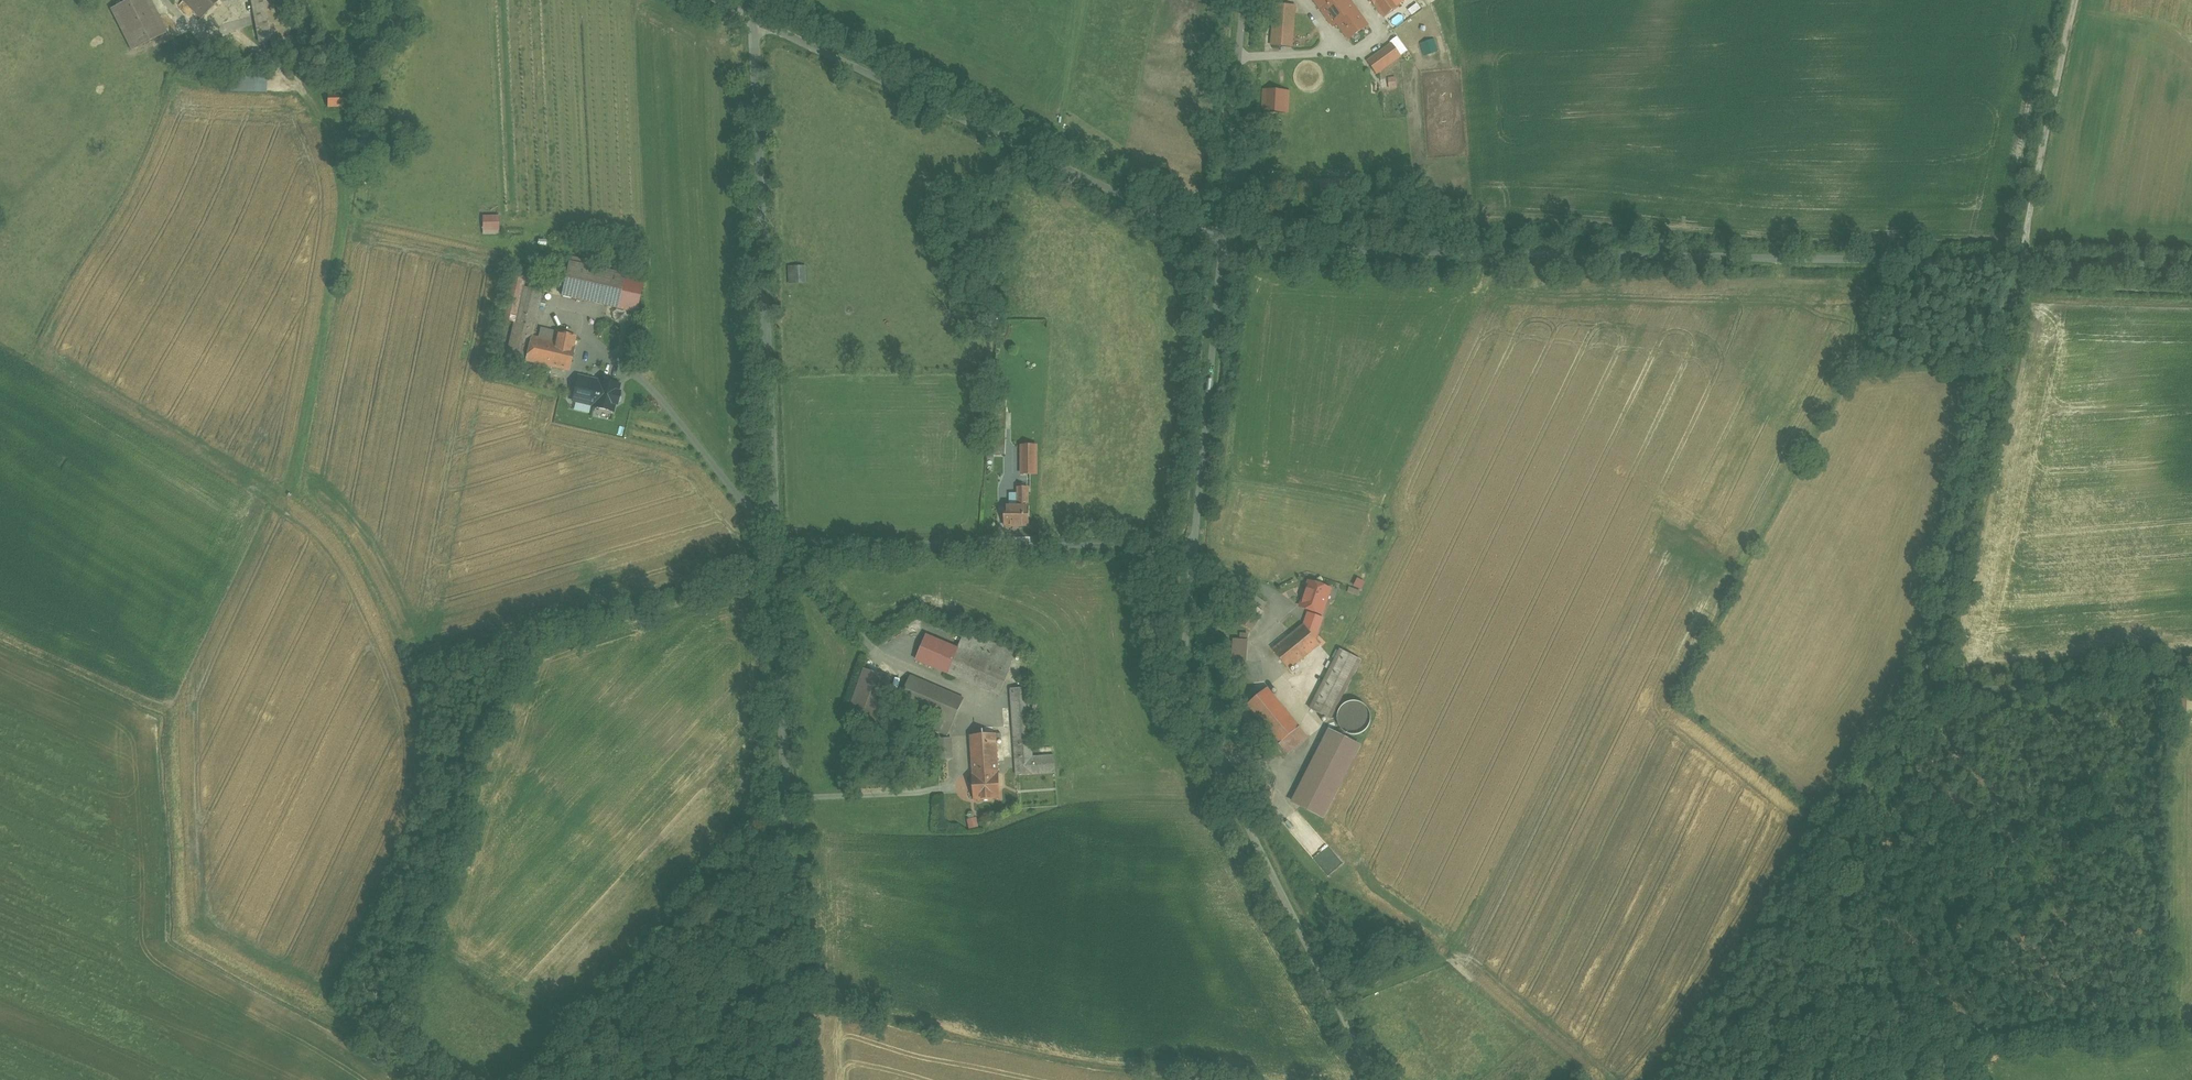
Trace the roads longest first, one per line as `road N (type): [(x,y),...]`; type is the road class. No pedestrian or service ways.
road 1 (unclassified): [(2018,263),(1222,243)]
road 2 (track): [(1666,1079),(1920,709),(1949,690),(2191,667)]
road 3 (unclassified): [(1194,554),(1186,678),(1192,710),(1375,1079)]
road 4 (unclassified): [(800,1079),(774,547)]
road 5 (unclassified): [(774,547),(761,27)]
road 6 (unclassified): [(761,27),(1222,243)]
road 7 (track): [(1944,692),(1937,664),(2018,263)]
road 8 (unclassified): [(774,547),(1194,554)]
road 9 (unclassified): [(1222,243),(1194,554)]
road 10 (unclassified): [(2076,0),(2018,263)]
road 11 (track): [(1245,0),(1222,243)]
road 12 (unclassified): [(2018,263),(2191,267)]
road 13 (track): [(1239,57),(1324,48),(1306,0)]

